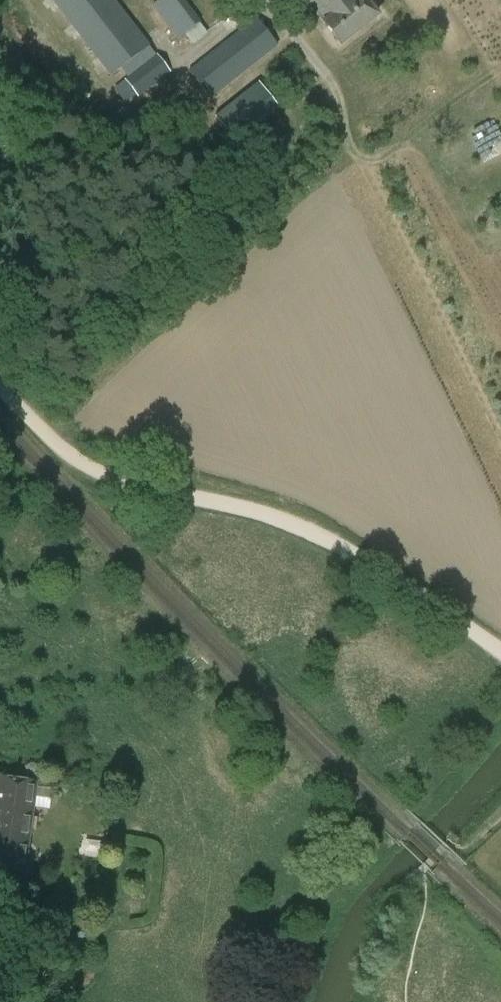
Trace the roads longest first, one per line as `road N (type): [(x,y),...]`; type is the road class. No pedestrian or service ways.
road 1 (track): [(0,385),(66,455),(102,475),(256,510),(332,537),(500,651)]
road 2 (track): [(326,78),(346,144),(365,162),(392,153),(500,67)]
road 3 (track): [(21,0),(117,104)]

